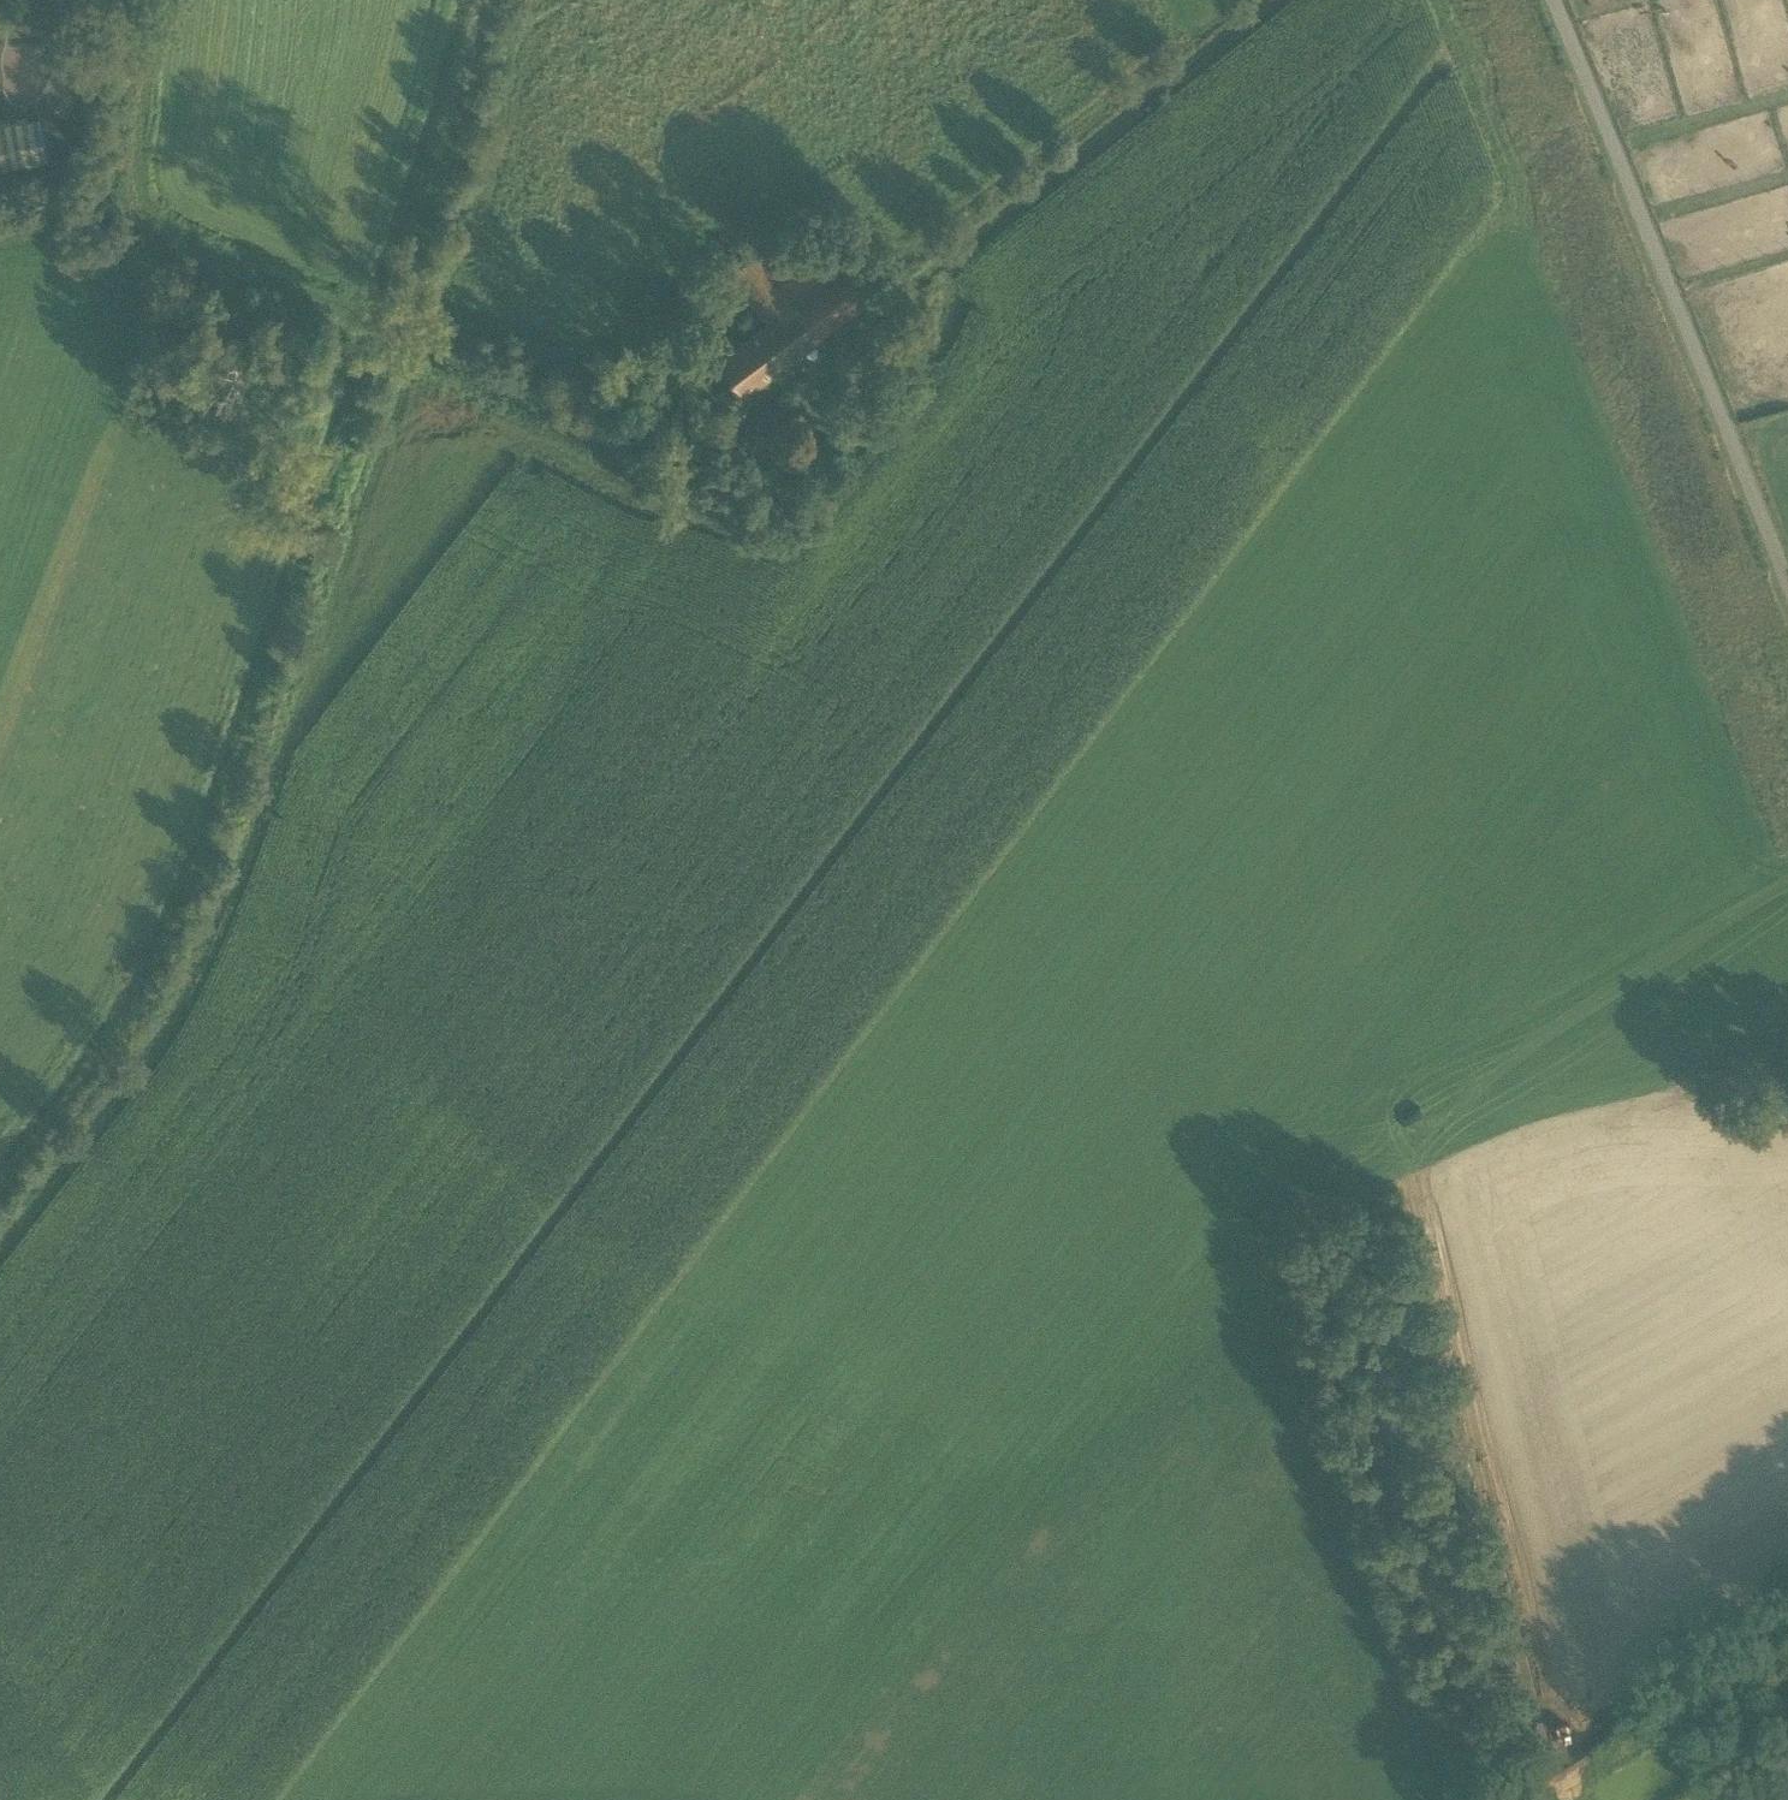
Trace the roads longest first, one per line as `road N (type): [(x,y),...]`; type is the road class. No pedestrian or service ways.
road 1 (unclassified): [(1787,561),(1570,0)]

